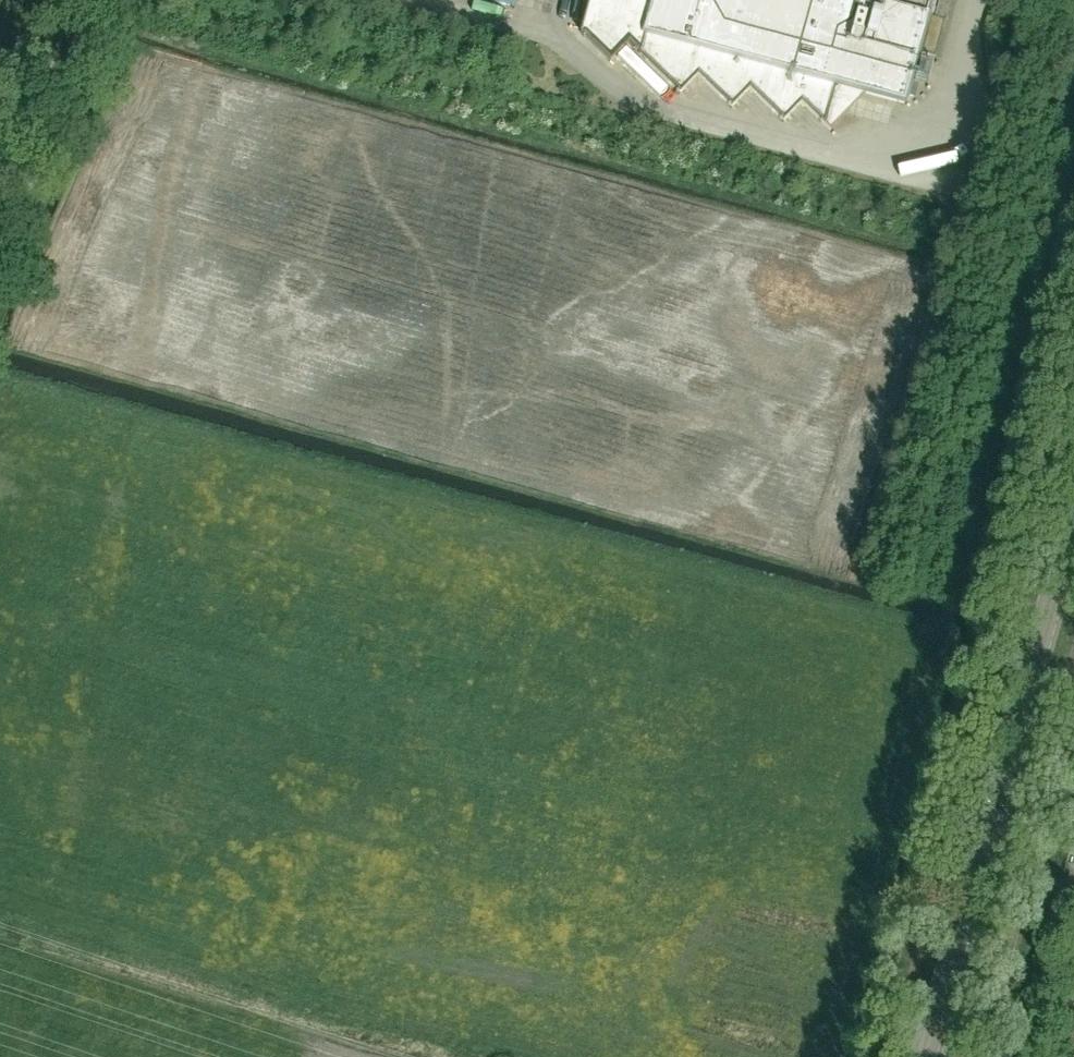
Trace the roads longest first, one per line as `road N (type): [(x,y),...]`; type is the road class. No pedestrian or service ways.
road 1 (secondary): [(924,1056),(1073,523)]
road 2 (residential): [(0,245),(99,0)]

